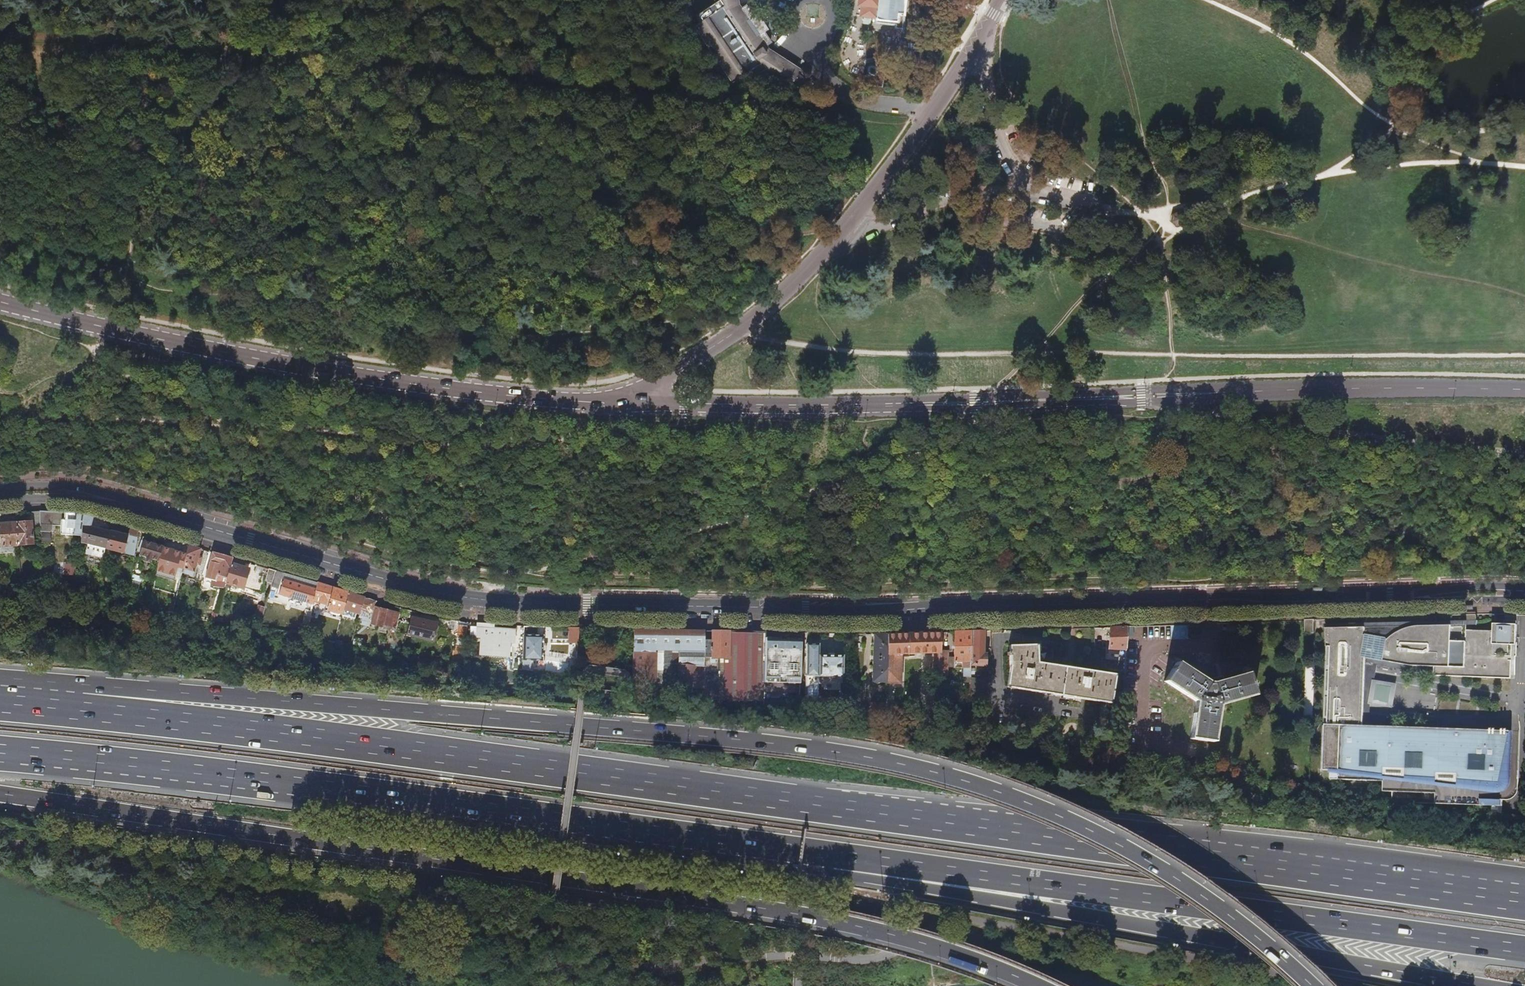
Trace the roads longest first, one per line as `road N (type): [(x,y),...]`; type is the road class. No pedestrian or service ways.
road 1 (tertiary): [(0,495),(109,502),(406,588),(591,606),(805,610),(1524,590)]
road 2 (motorway): [(1524,900),(77,707)]
road 3 (motorway): [(1317,985),(1216,902),(1132,850),(992,786),(898,762),(779,742),(133,689),(77,707)]
road 4 (motorway): [(0,795),(795,913),(966,955),(1046,985)]
road 5 (tertiary): [(1524,390),(625,403)]
road 6 (motorway): [(0,752),(816,857)]
road 7 (motorway): [(816,857),(1524,952)]
road 8 (motorway): [(816,857),(850,876),(1501,985)]
road 9 (tertiary): [(625,403),(304,367),(0,301)]
road 10 (unclassified): [(625,403),(772,303),(840,235),(934,112),(1001,0)]

